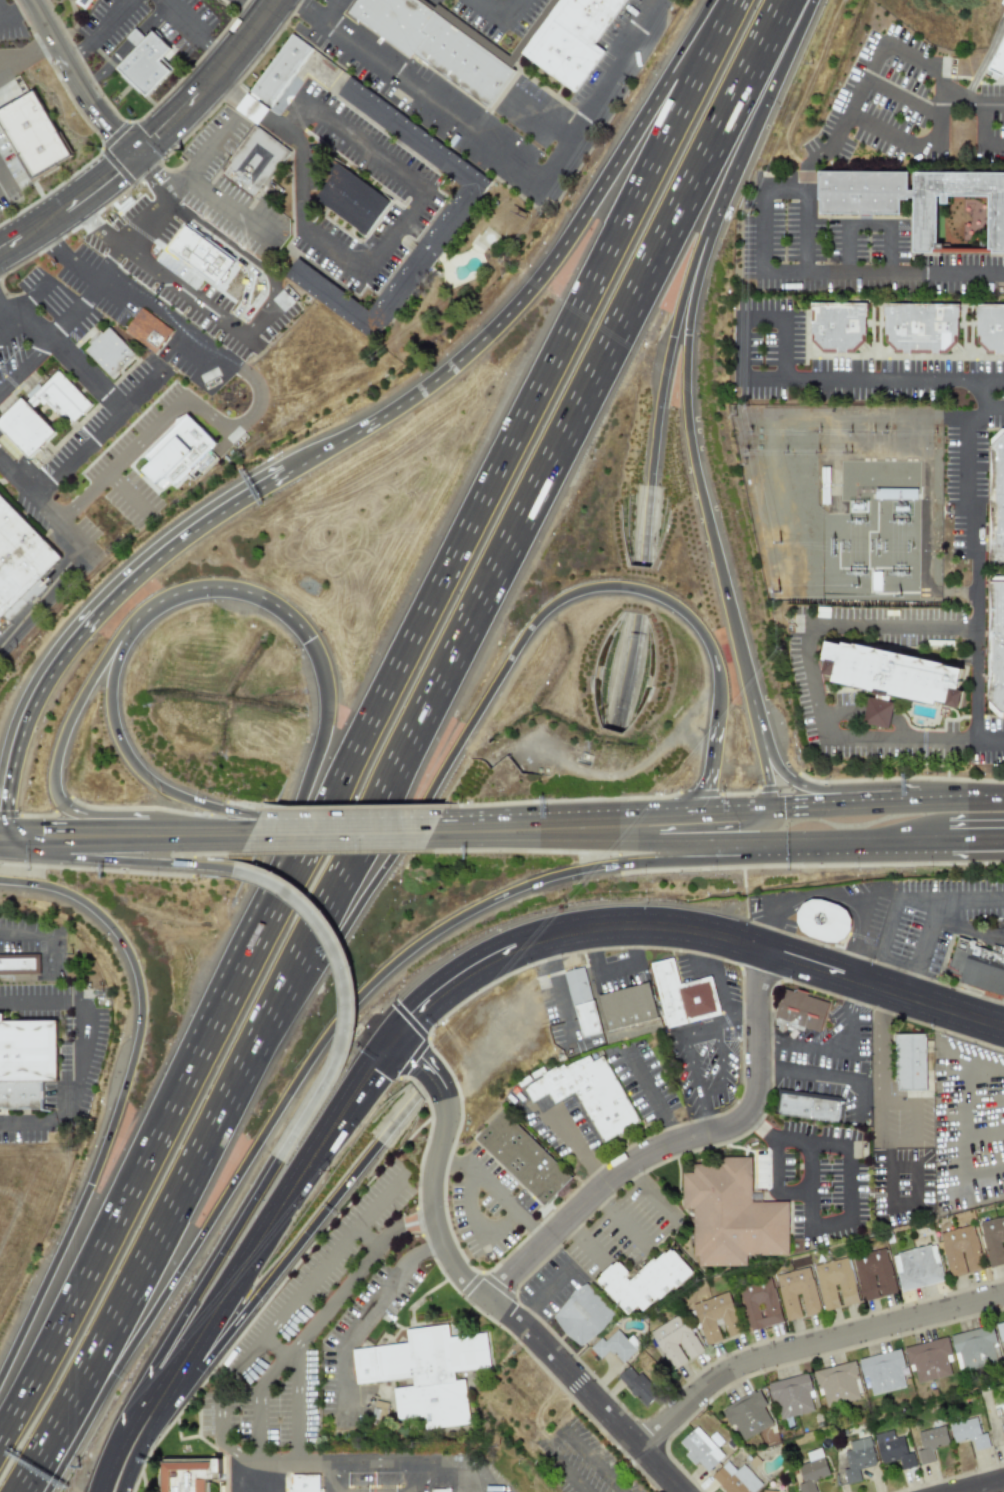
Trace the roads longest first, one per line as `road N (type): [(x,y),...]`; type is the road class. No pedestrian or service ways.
road 1 (motorway): [(744,0),(0,1451)]
road 2 (motorway): [(171,1204),(790,0)]
road 3 (motorway): [(34,1491),(320,1049),(408,951),(552,882),(741,856)]
road 4 (motorway): [(171,1204),(532,626),(572,597),(612,587),(674,605),(710,652),(715,723)]
road 5 (motorway): [(859,794),(792,781),(770,756),(695,475),(685,406),(683,344),(697,272),(725,188),(811,0)]
road 6 (motorway): [(732,0),(560,256),(485,339),(397,410),(285,472)]
road 7 (primary): [(1003,1028),(732,940),(628,927),(514,949),(457,981),(395,1042)]
road 8 (motorway): [(0,885),(80,903),(112,930),(140,995),(128,1076),(83,1204),(0,1385)]
road 9 (motorway): [(311,640),(331,691),(320,781),(142,1184)]
road 10 (residential): [(395,1042),(444,1093),(433,1186),(447,1255),(683,1491)]
road 11 (residential): [(487,1303),(615,1178),(649,1155),(747,1120),(759,1087),(761,949)]
road 12 (motorway): [(285,472),(165,550),(69,643),(16,739),(0,811)]
road 13 (primary): [(395,1042),(159,1401)]
road 14 (motorway): [(159,1401),(201,1366),(416,1091)]
road 15 (residential): [(641,1448),(731,1370),(1003,1296)]
road 16 (motorway): [(640,566),(671,337),(701,235),(725,188)]
road 17 (primary): [(230,869),(271,881),(307,907),(337,952),(346,986),(341,1053),(278,1160)]
road 18 (primary): [(769,798),(439,810)]
road 19 (motorway): [(16,1491),(171,1204)]
road 20 (primary): [(278,1160),(157,1358),(145,1425)]
road 21 (motorway): [(251,814),(162,783),(130,752),(116,685),(143,618)]
road 22 (motorway): [(106,820),(67,802),(58,766),(84,698),(120,636),(143,618)]
road 23 (primary): [(420,847),(657,851)]
road 24 (primary): [(27,846),(240,850)]
road 25 (secondary): [(136,156),(213,82),(280,0)]
road 26 (primary): [(741,856),(952,852)]
road 27 (primary): [(27,846),(69,858),(230,869)]
road 28 (motorway): [(143,618),(181,592),(227,587),(274,603),(311,640)]
road 29 (residential): [(33,0),(96,108),(136,156)]
road 30 (primary): [(439,810),(259,814)]
road 31 (primary): [(240,850),(420,847)]
road 32 (secondary): [(0,255),(136,156)]

